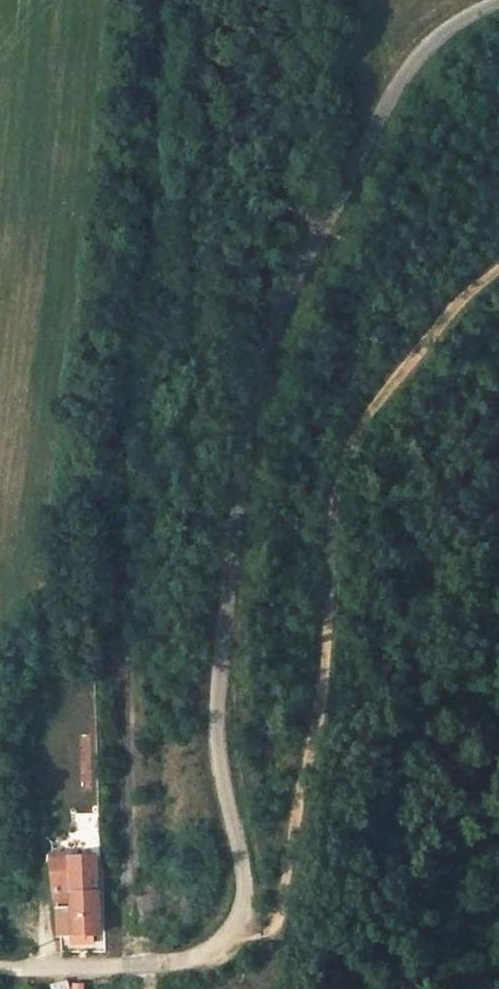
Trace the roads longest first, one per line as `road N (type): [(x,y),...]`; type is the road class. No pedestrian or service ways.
road 1 (unclassified): [(498,9),(413,65),(266,347),(216,734),(244,894),(234,927),(209,950),(132,965)]
road 2 (track): [(273,0),(276,129),(296,208),(297,287)]
road 3 (track): [(132,965),(0,968)]

